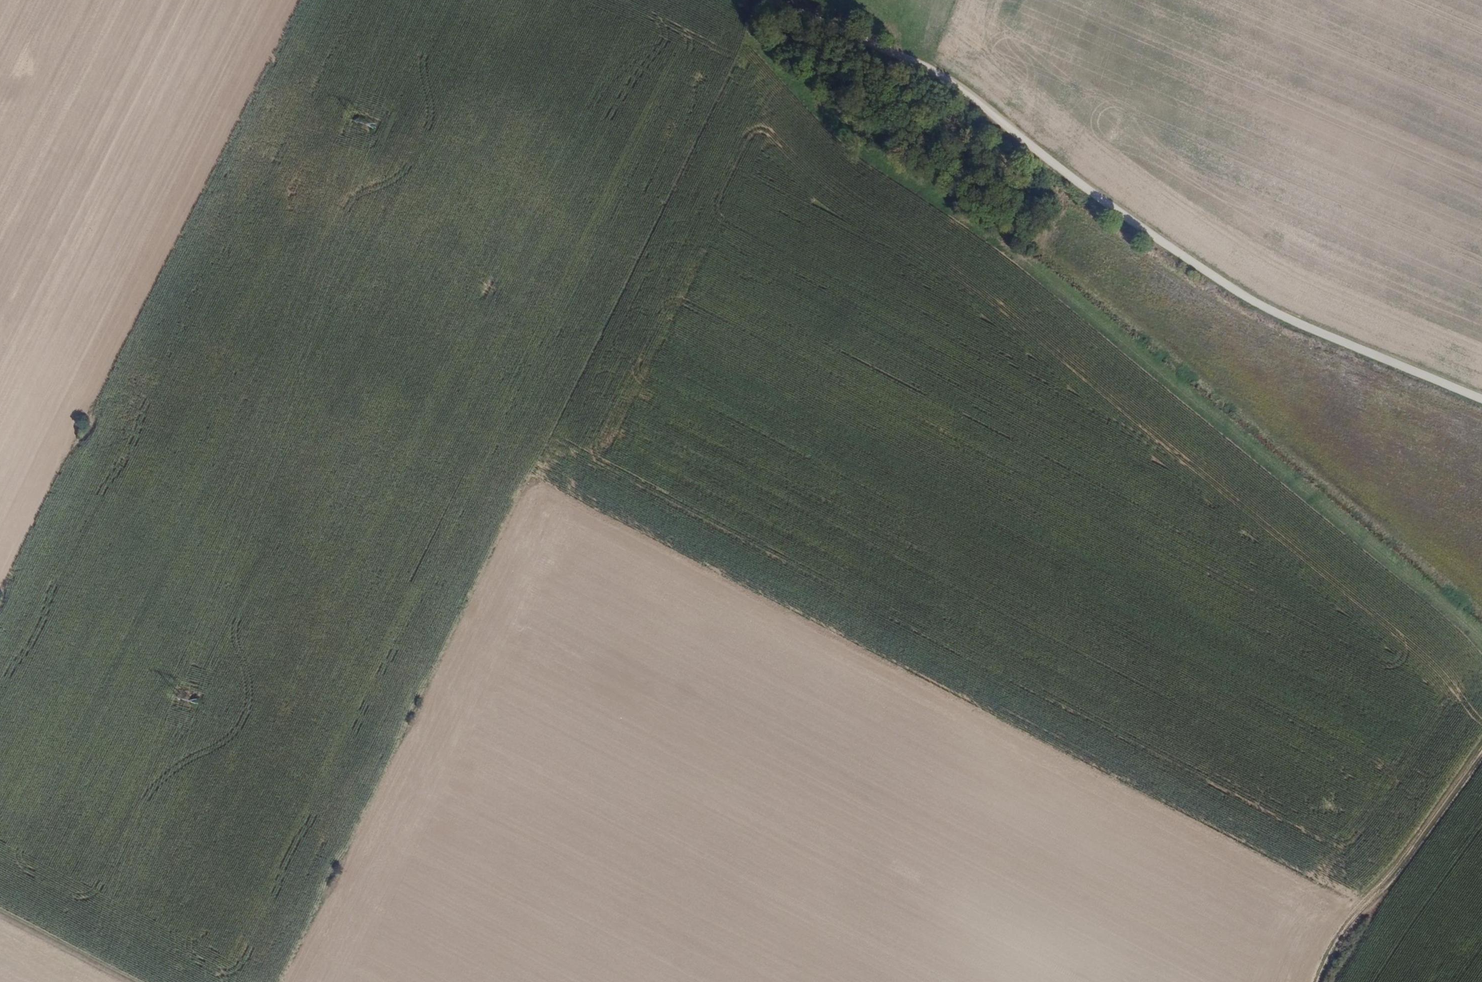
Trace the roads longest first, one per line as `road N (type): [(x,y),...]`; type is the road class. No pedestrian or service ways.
road 1 (track): [(798,12),(947,82),(1115,209),(1253,301),(1481,400)]
road 2 (track): [(1481,752),(1331,946),(1317,981)]
road 3 (track): [(0,911),(134,981)]

